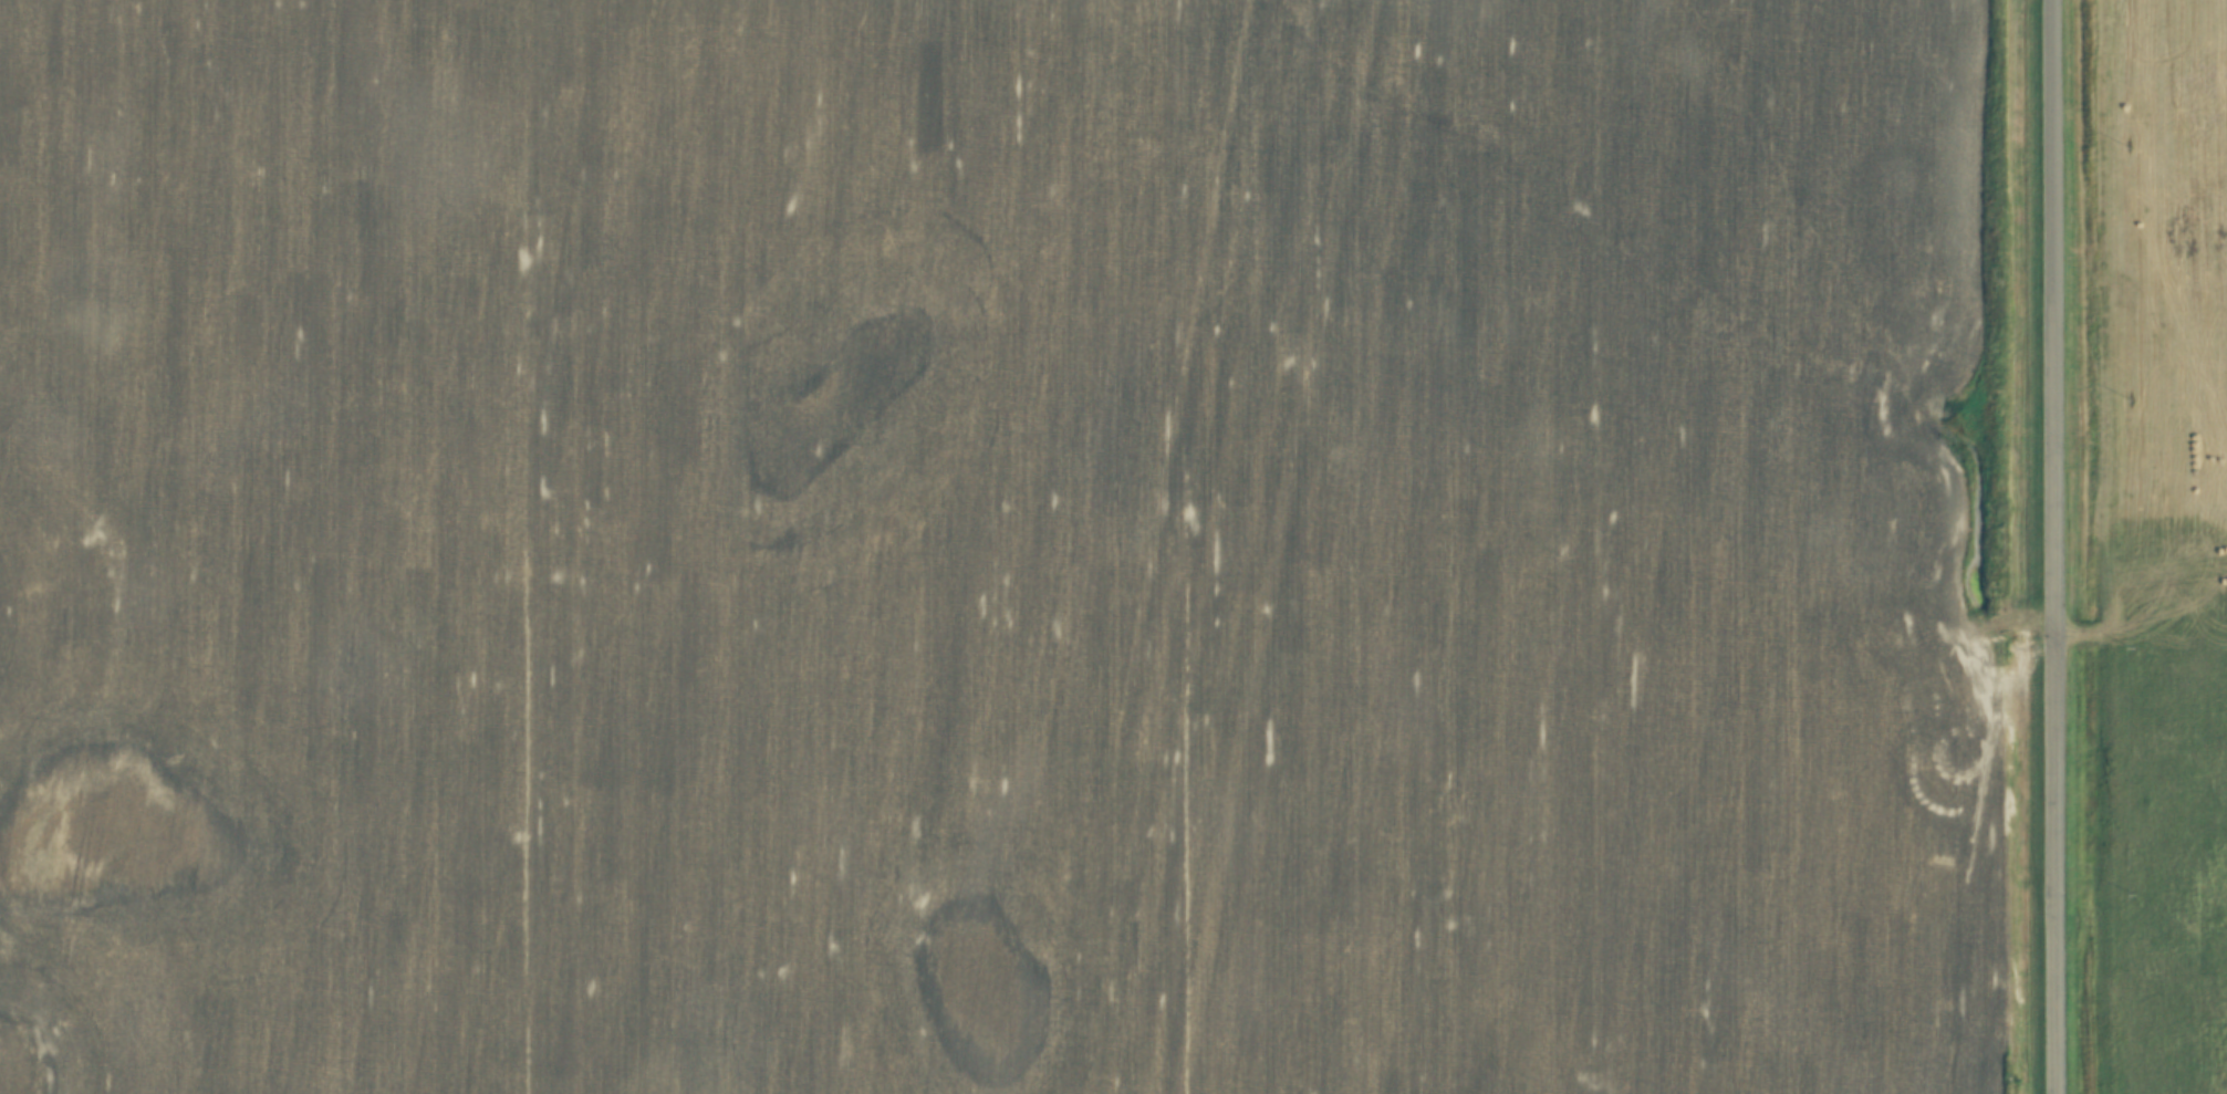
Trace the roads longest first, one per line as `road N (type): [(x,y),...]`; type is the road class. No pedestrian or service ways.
road 1 (tertiary): [(2056,1093),(2054,0)]

